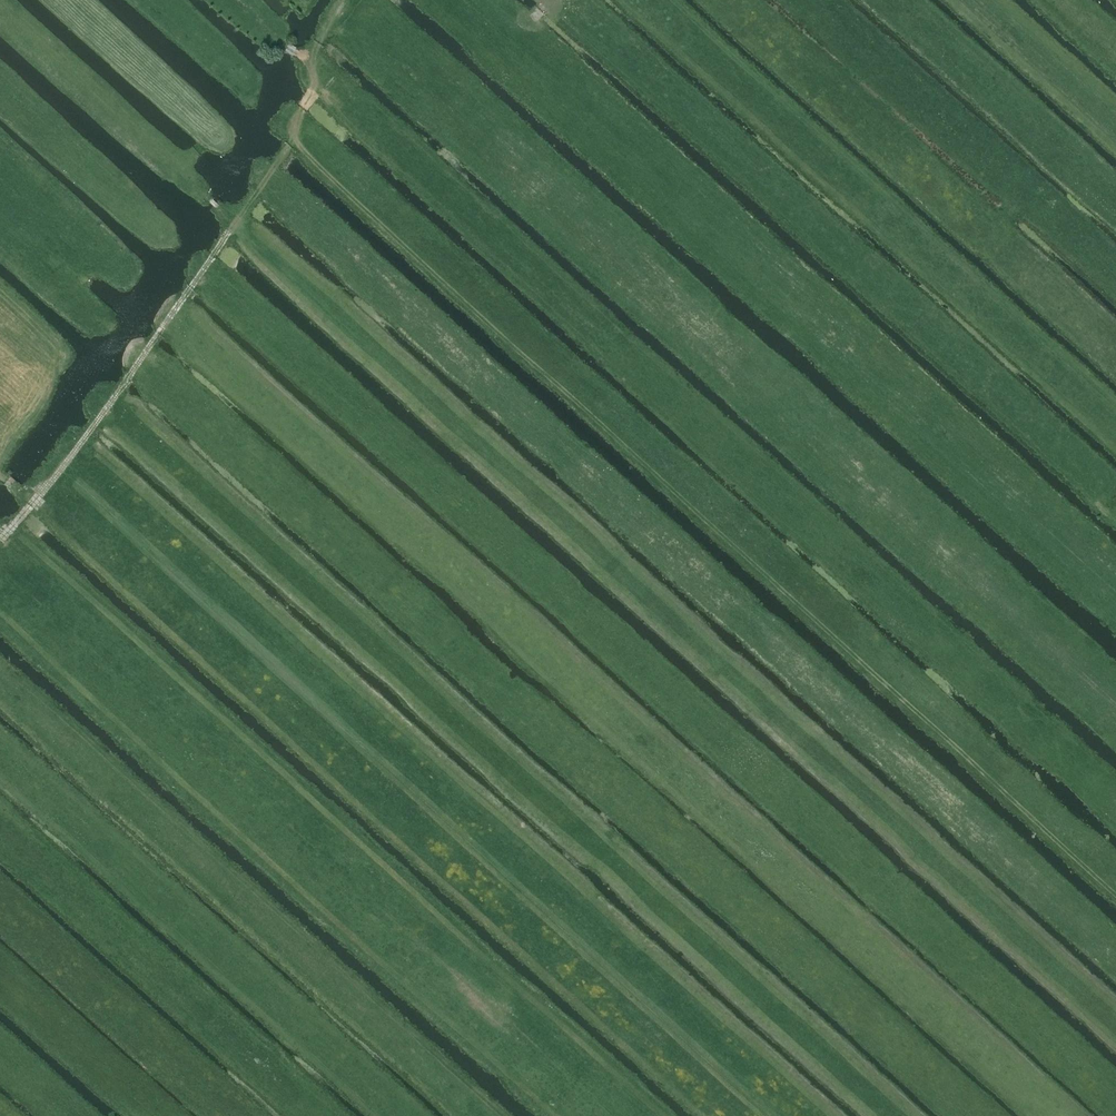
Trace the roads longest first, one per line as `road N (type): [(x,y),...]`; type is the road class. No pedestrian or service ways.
road 1 (track): [(505,1115),(338,957),(0,665)]
road 2 (track): [(345,0),(318,39),(315,85),(290,124),(296,135),(0,533)]

